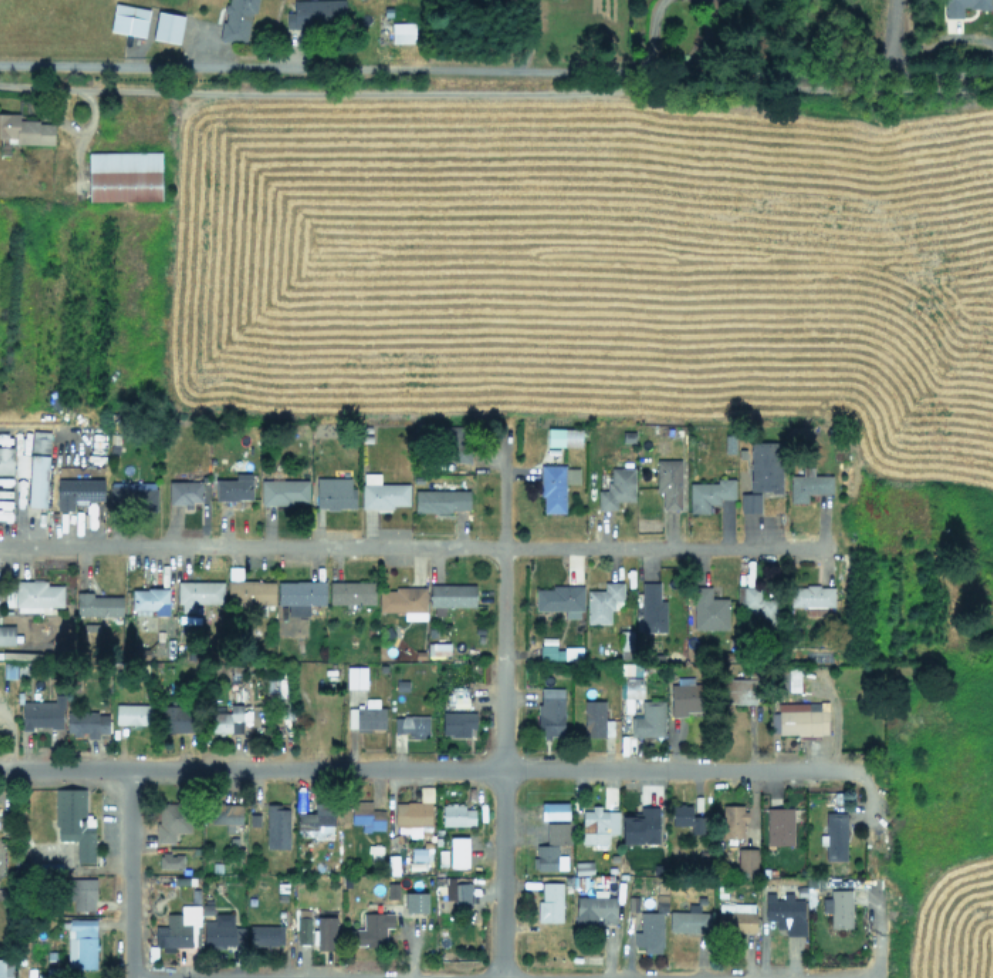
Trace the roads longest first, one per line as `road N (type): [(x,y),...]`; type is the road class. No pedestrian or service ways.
road 1 (residential): [(0,87),(992,89)]
road 2 (residential): [(0,769),(857,773)]
road 3 (residential): [(0,546),(826,549)]
road 4 (residential): [(502,660),(501,977)]
road 5 (residential): [(504,437),(502,660)]
road 6 (residential): [(129,768),(129,977)]

